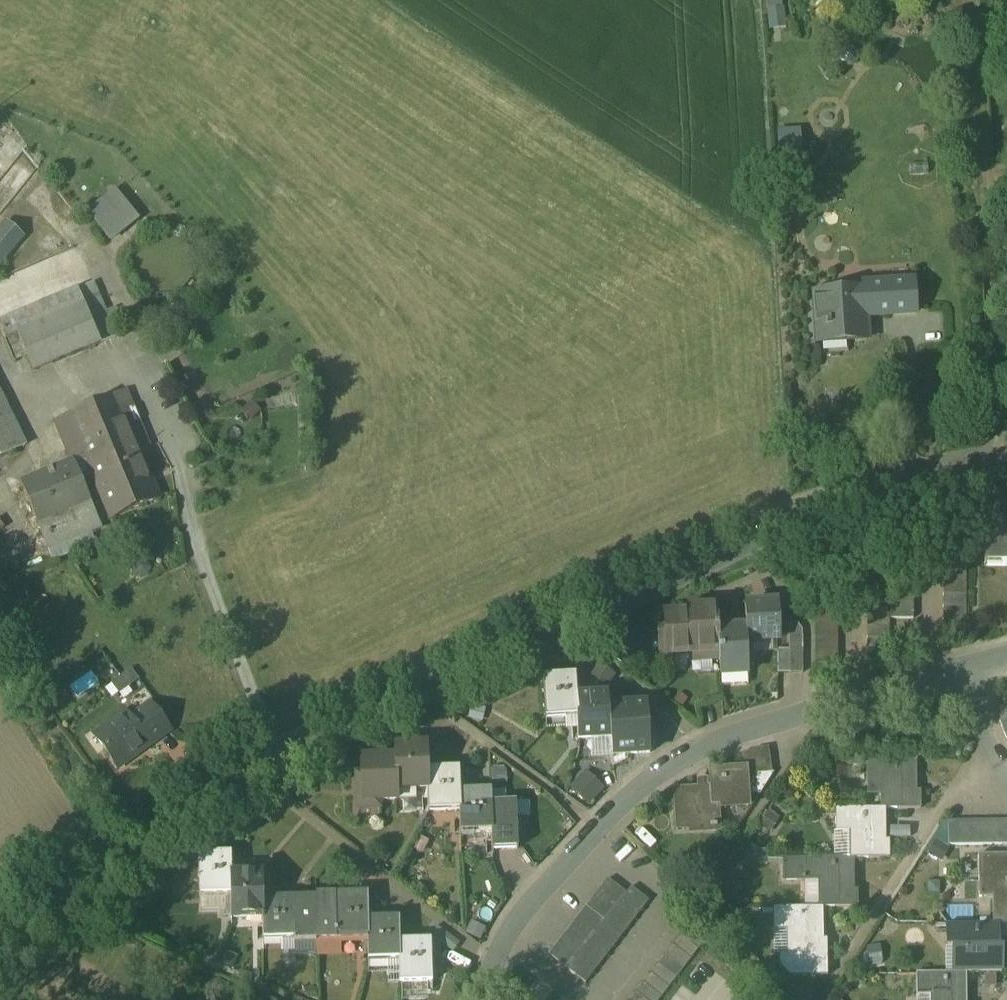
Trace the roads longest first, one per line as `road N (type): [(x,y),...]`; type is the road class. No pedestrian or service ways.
road 1 (residential): [(0,952),(283,761),(886,487),(1003,469)]
road 2 (residential): [(961,669),(702,744),(602,828),(540,892),(492,961)]
road 3 (residential): [(975,0),(1003,469)]
road 4 (residential): [(492,961),(272,786)]

